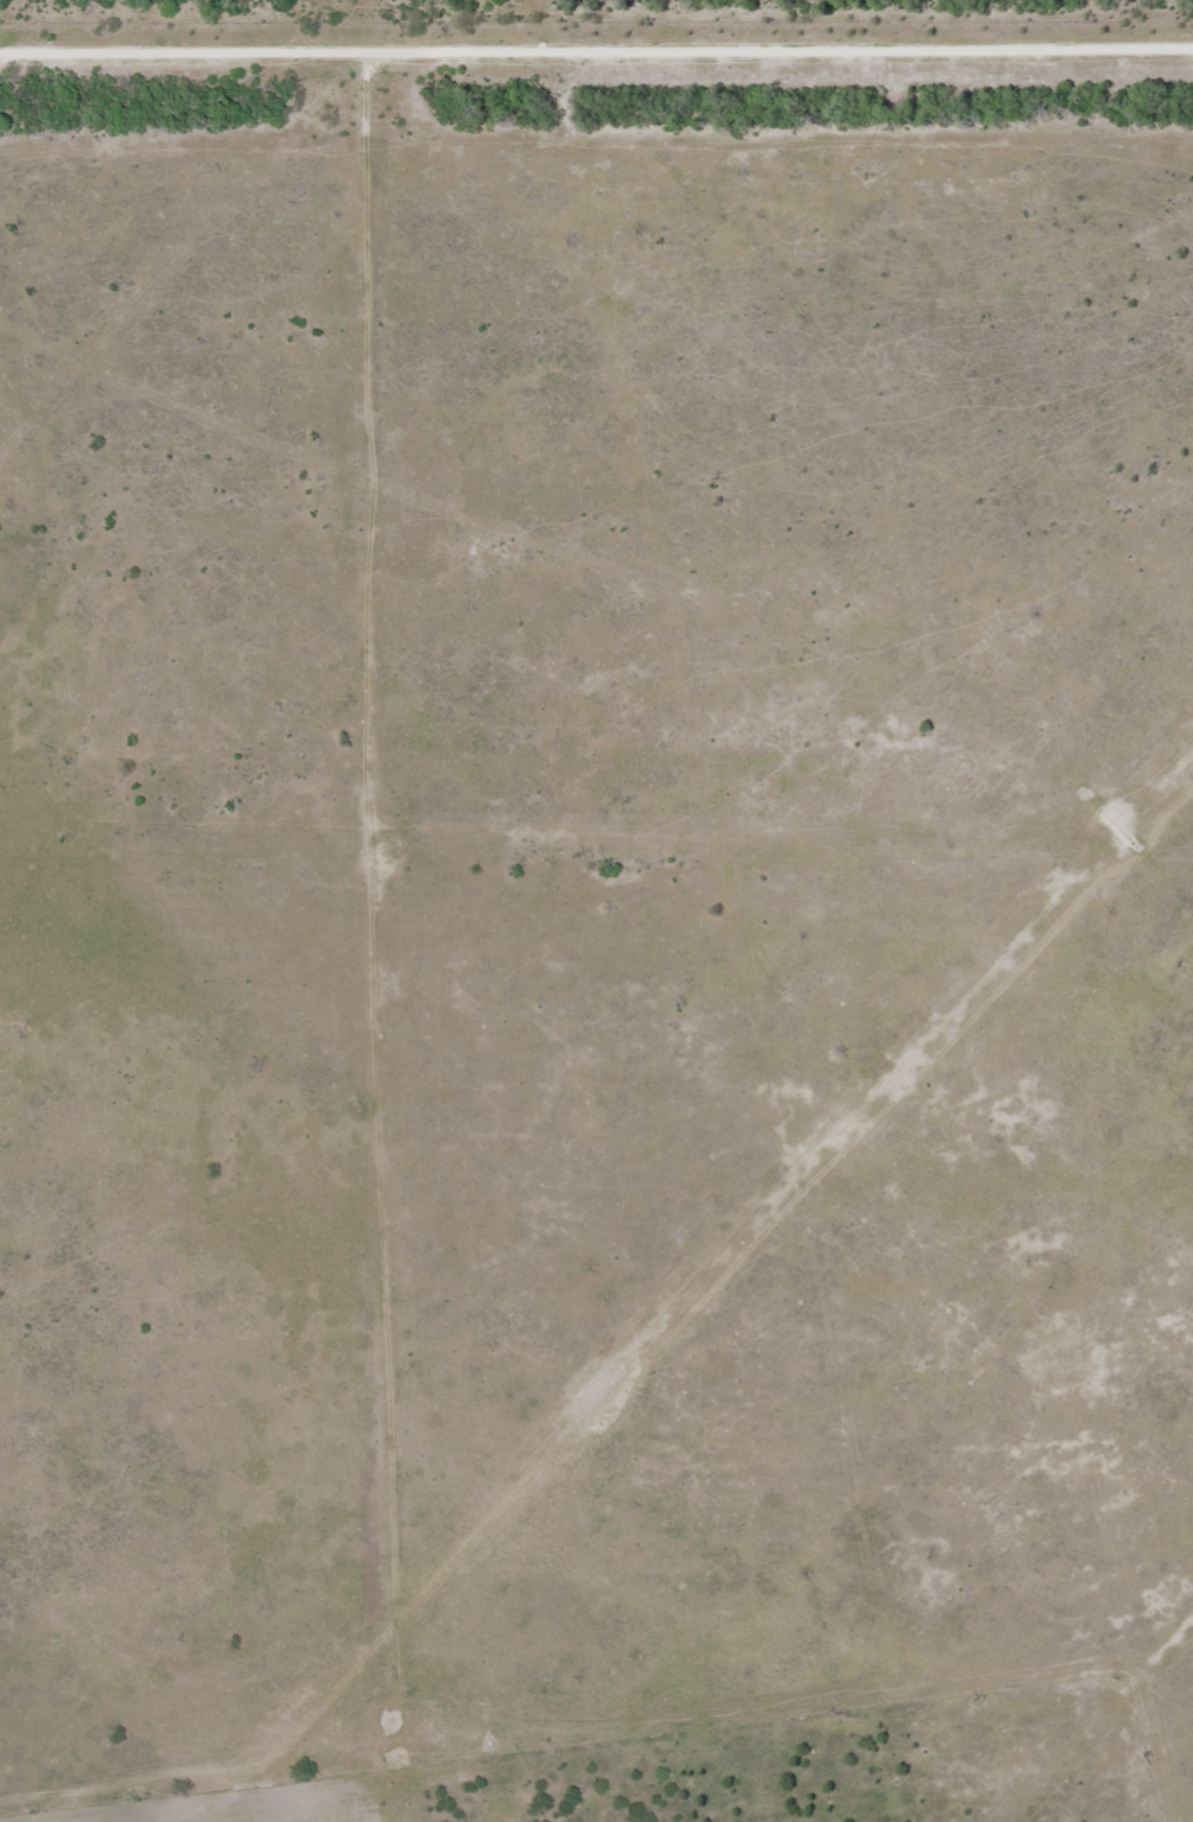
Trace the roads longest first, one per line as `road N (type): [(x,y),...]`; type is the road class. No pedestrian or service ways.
road 1 (residential): [(0,49),(1192,52)]

